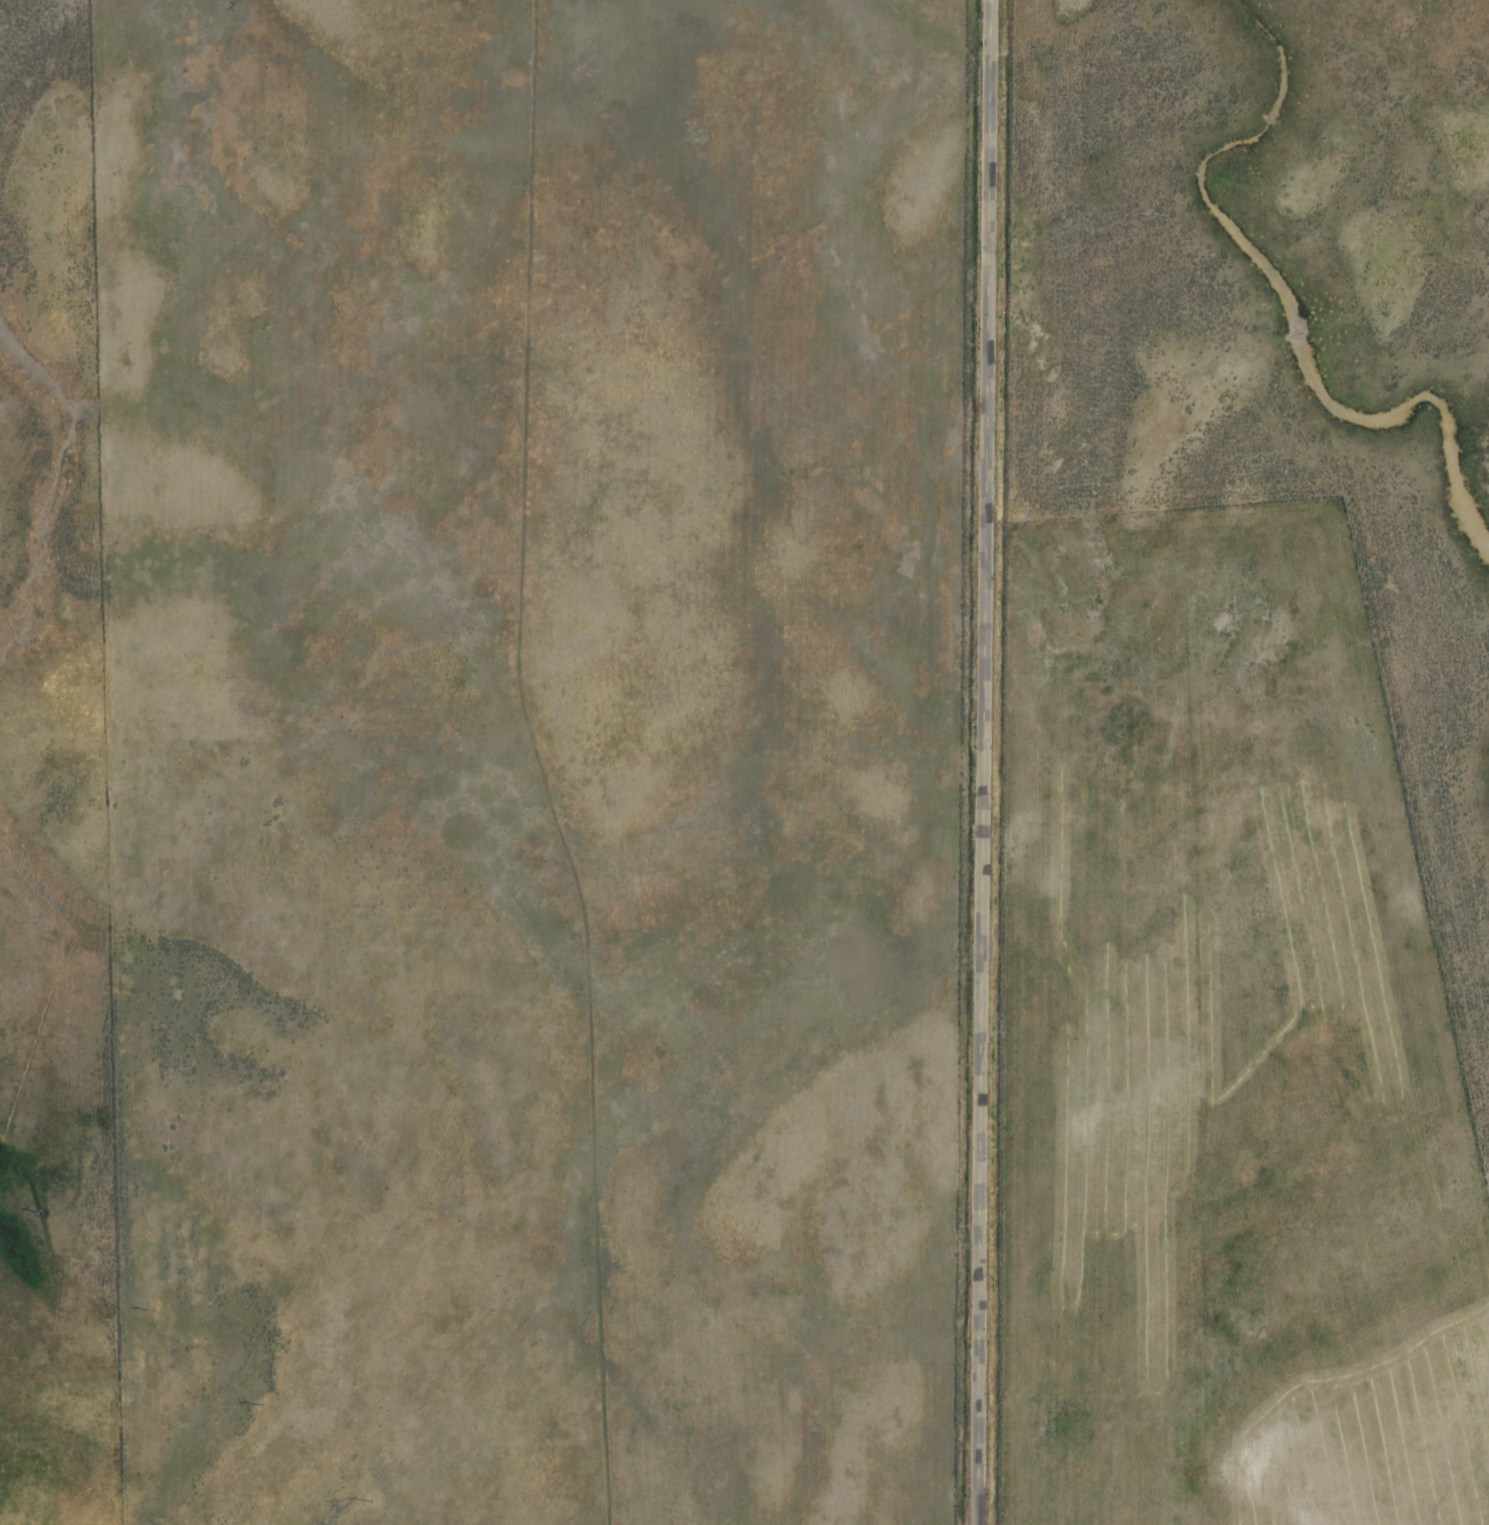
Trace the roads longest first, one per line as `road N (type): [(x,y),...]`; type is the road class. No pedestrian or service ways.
road 1 (residential): [(974,1524),(986,0)]

